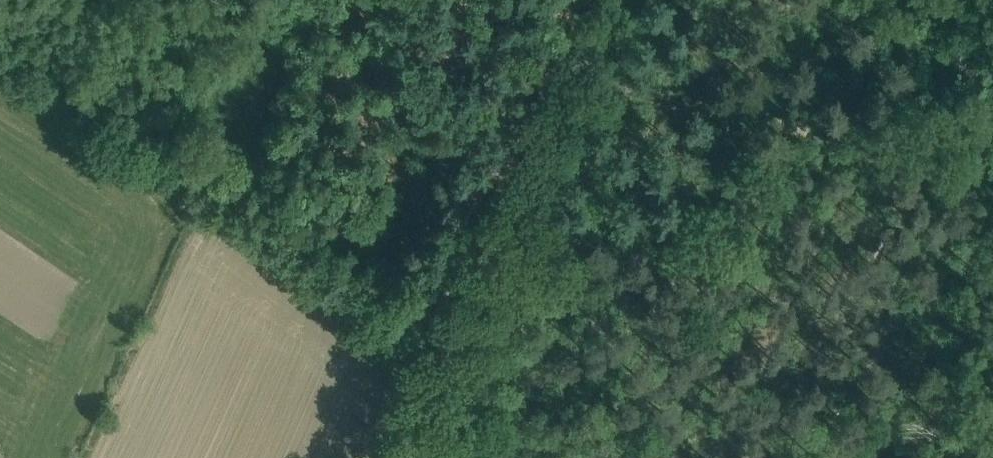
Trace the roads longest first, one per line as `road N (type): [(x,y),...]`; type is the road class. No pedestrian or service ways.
road 1 (unclassified): [(416,457),(620,0)]
road 2 (track): [(578,92),(950,179)]
road 3 (track): [(197,182),(410,323)]

